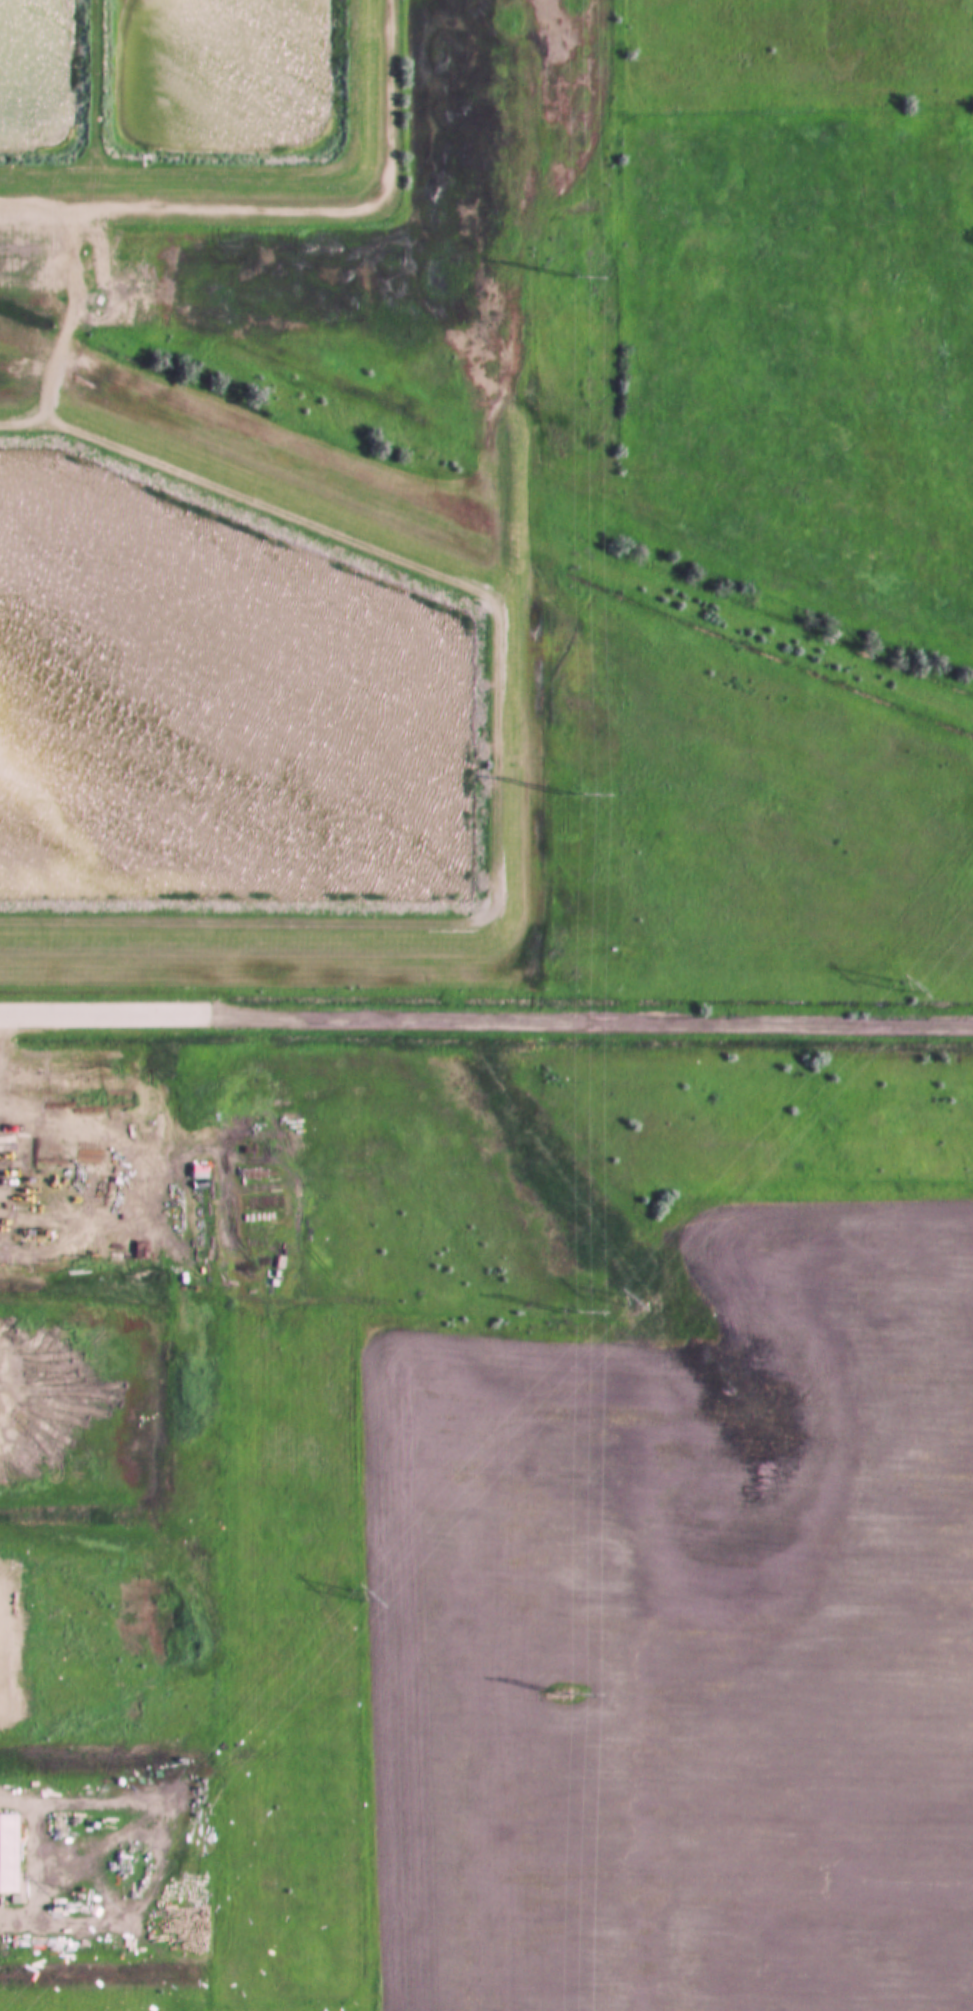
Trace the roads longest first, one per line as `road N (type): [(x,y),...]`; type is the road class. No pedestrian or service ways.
road 1 (residential): [(972,1025),(201,1017)]
road 2 (residential): [(201,1017),(0,1015)]

